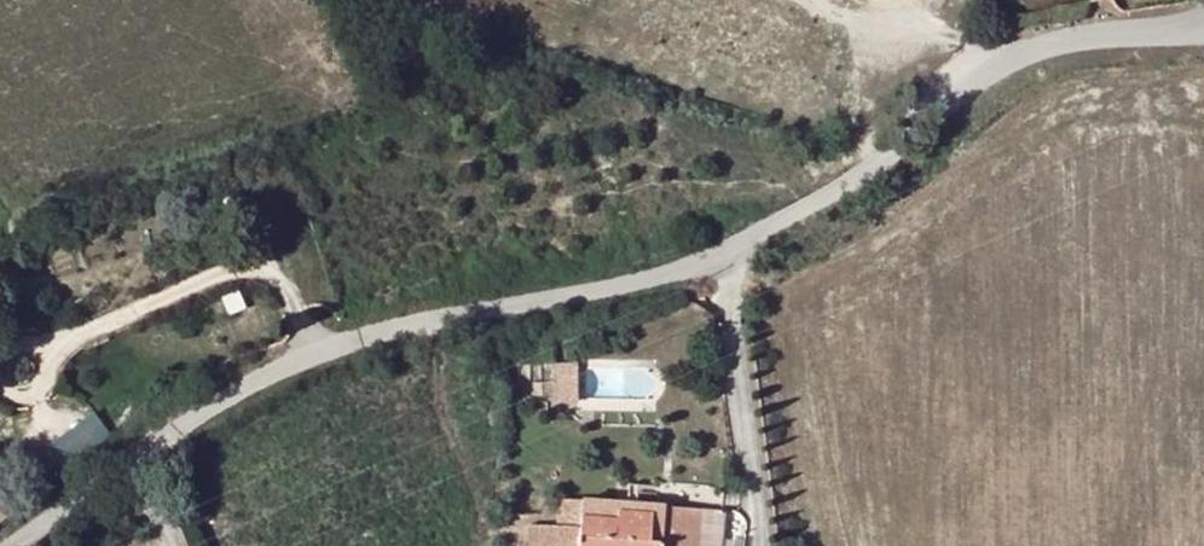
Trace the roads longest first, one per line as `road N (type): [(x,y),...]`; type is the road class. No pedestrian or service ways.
road 1 (unclassified): [(1203,23),(1081,41),(1001,69),(847,184),(719,257),(318,355),(183,430),(23,545)]
road 2 (track): [(480,545),(480,489),(446,416),(438,323)]

